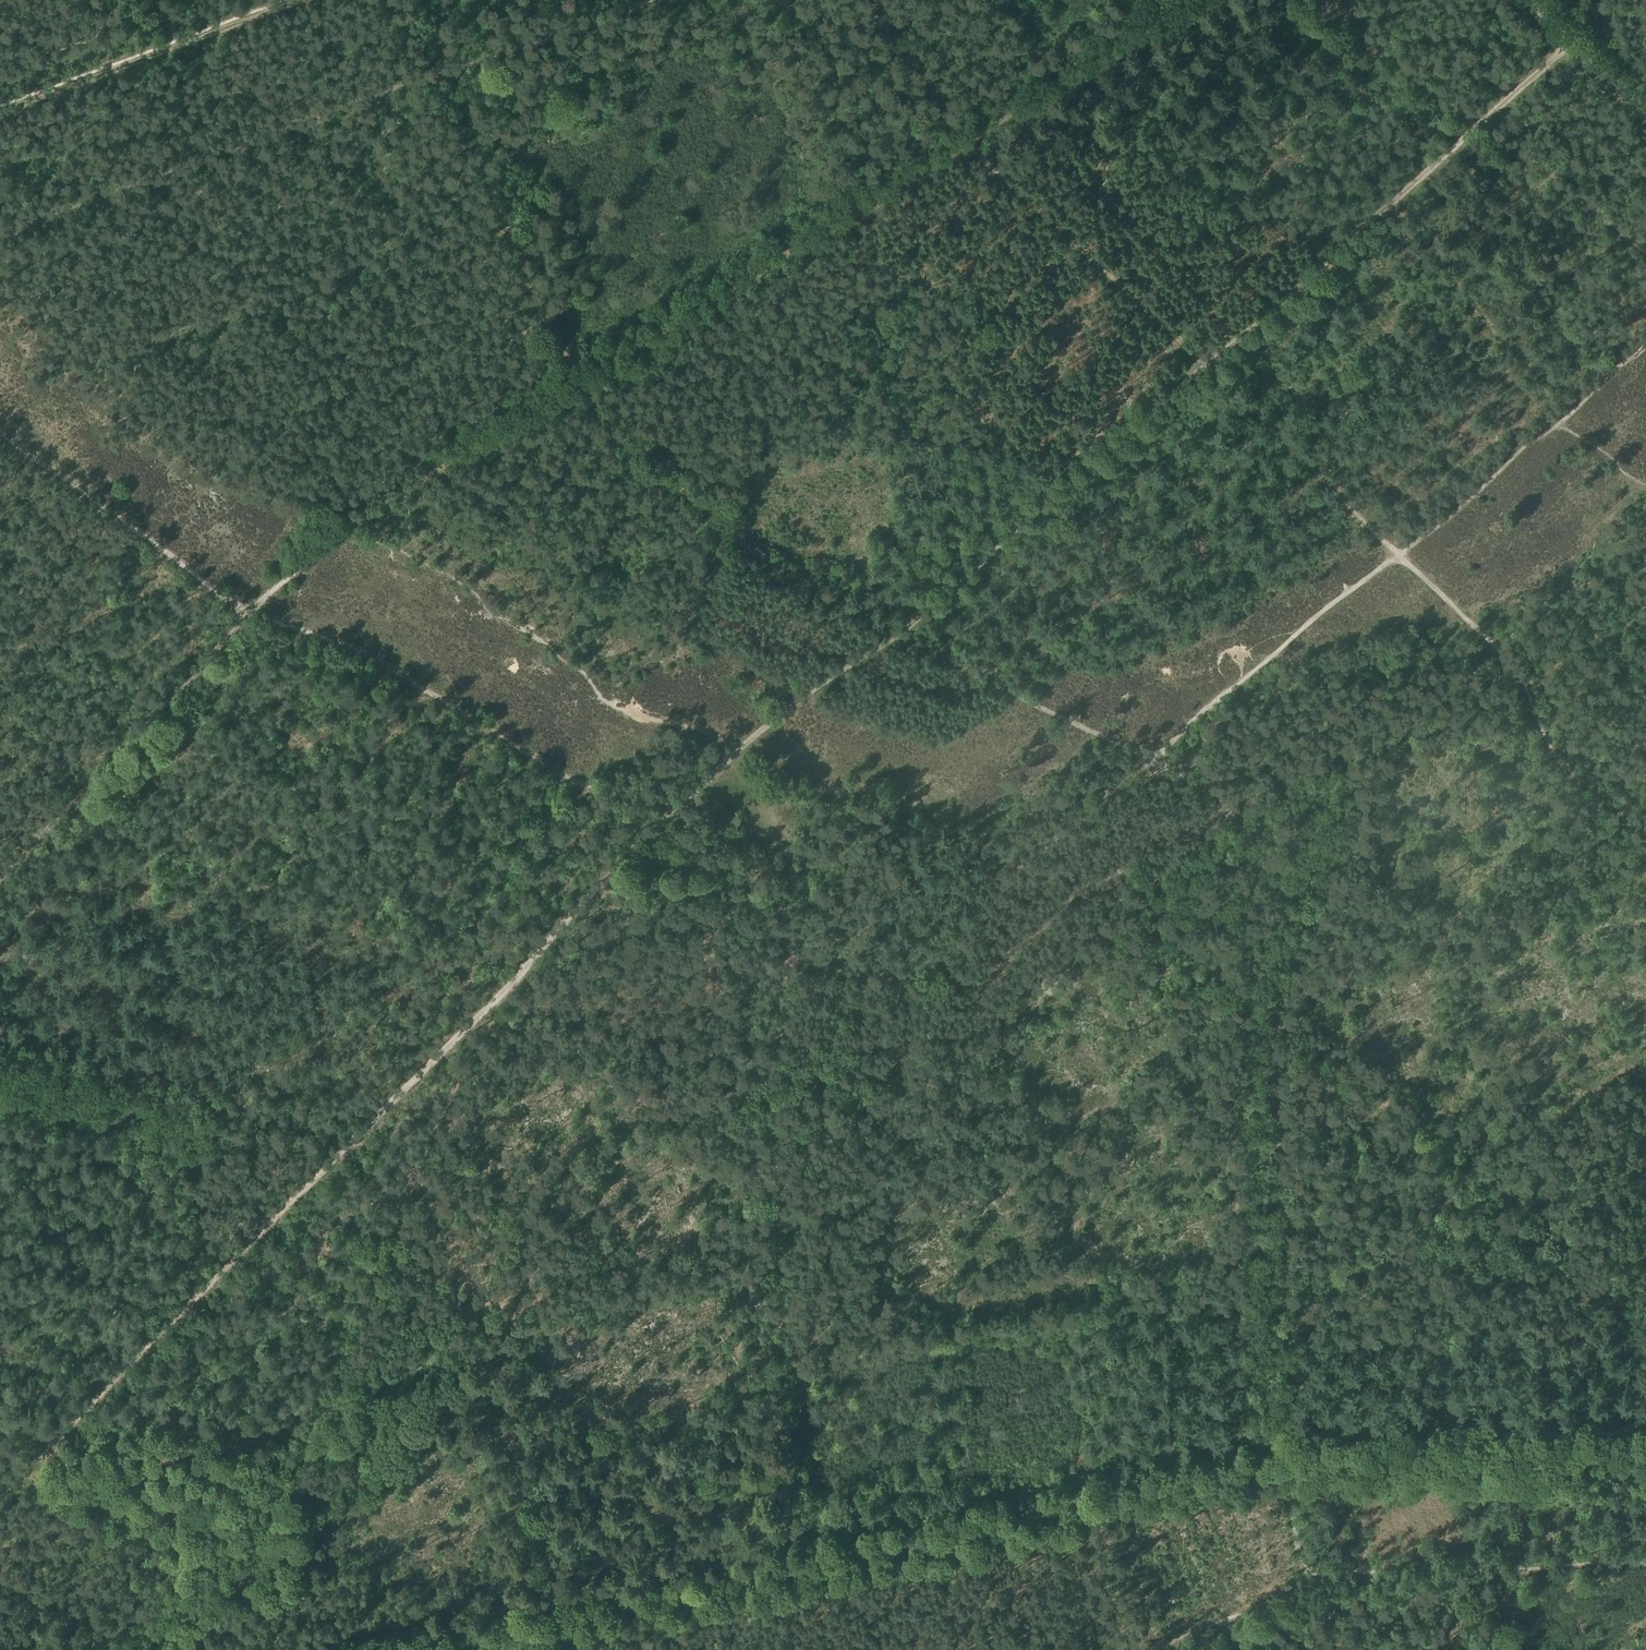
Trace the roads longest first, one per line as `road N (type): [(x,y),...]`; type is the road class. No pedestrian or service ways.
road 1 (track): [(1289,1472),(1254,913),(1228,818),(1195,786),(1142,757),(895,968),(877,975),(780,957),(773,919),(750,878),(685,823),(573,788),(435,696),(249,611),(0,437)]
road 2 (track): [(43,1450),(731,755),(894,637),(1568,32)]
road 3 (track): [(444,1649),(1288,1466),(1645,1451)]
road 4 (track): [(894,637),(724,528),(575,380),(957,136),(879,0)]
road 5 (track): [(780,957),(761,1057),(788,1583)]
road 6 (track): [(1645,831),(1565,768),(1542,740),(1507,661),(1397,556)]
road 7 (track): [(957,136),(1201,369)]
road 8 (track): [(0,108),(294,0)]
road 9 (unclassified): [(1645,100),(1535,0)]

